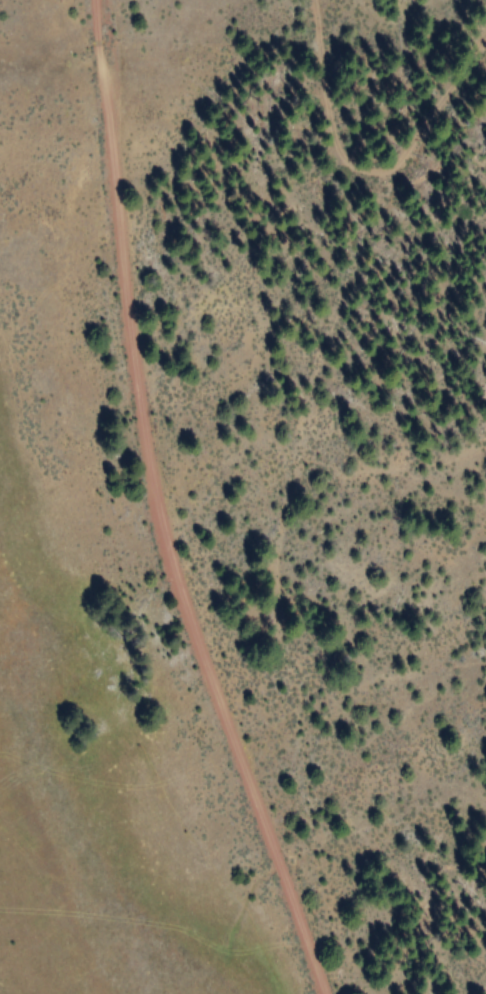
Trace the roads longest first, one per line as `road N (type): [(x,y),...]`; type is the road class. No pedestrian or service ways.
road 1 (residential): [(323,993),(280,894),(159,455),(102,0)]
road 2 (track): [(266,835),(303,808),(303,478),(361,264),(485,52)]

